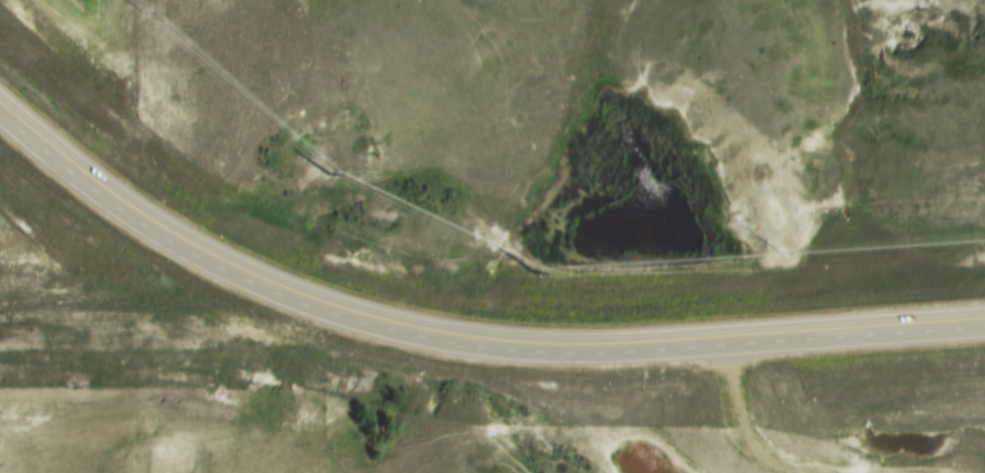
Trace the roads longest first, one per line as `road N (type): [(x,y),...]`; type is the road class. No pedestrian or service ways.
road 1 (secondary): [(322,311),(474,344),(590,351),(984,326)]
road 2 (secondary): [(0,109),(171,241),(322,311)]
road 3 (track): [(728,341),(741,425),(769,454),(795,468),(956,472)]

